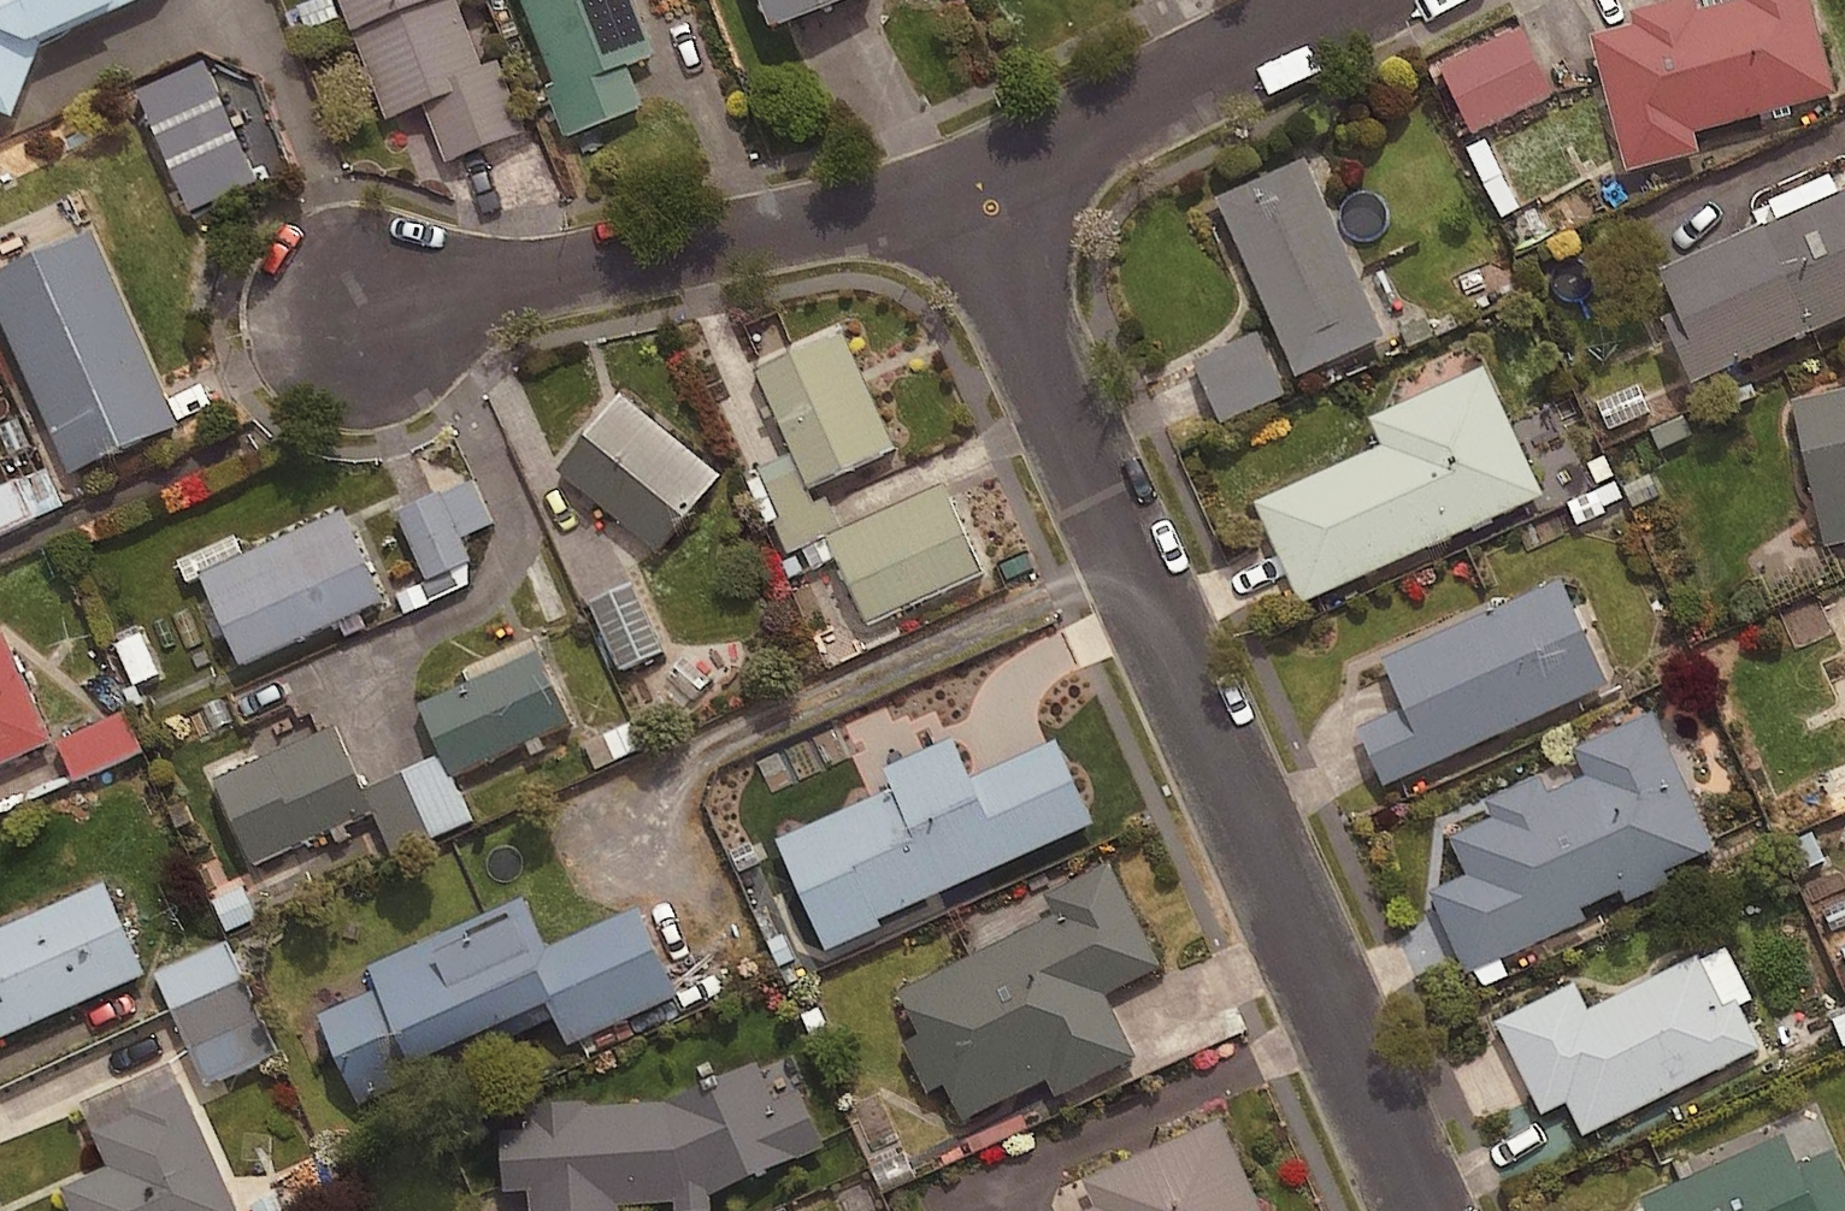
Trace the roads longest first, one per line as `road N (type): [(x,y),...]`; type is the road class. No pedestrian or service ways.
road 1 (residential): [(966,197),(1421,1210)]
road 2 (residential): [(966,197),(356,312)]
road 3 (residential): [(1356,0),(966,197)]

